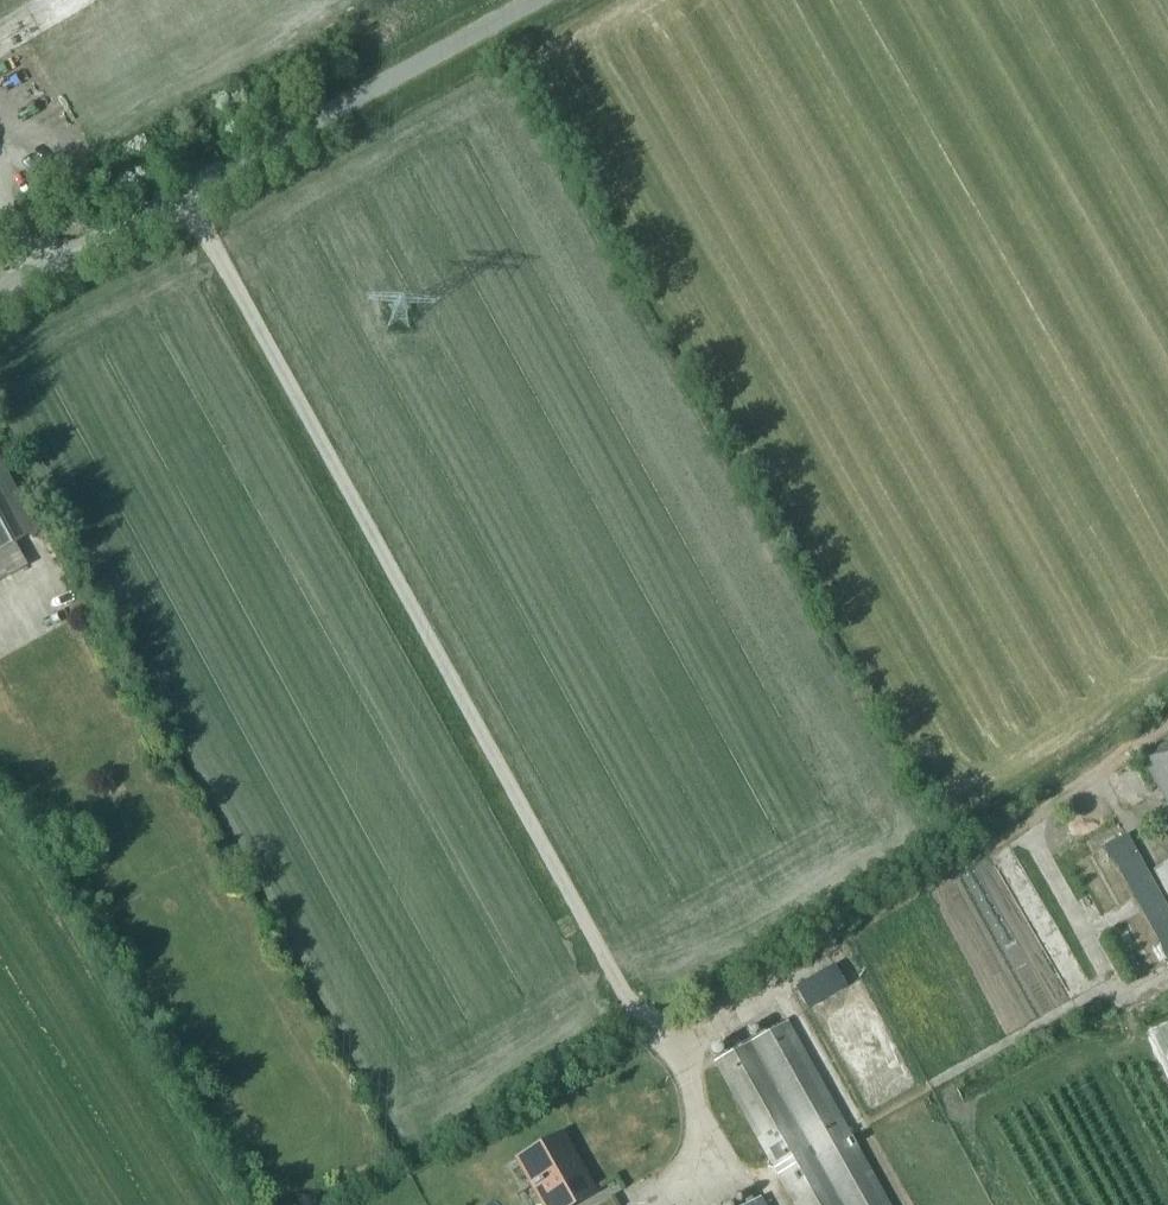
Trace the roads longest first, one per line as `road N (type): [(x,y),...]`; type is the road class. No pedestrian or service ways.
road 1 (unclassified): [(0,289),(530,0)]

